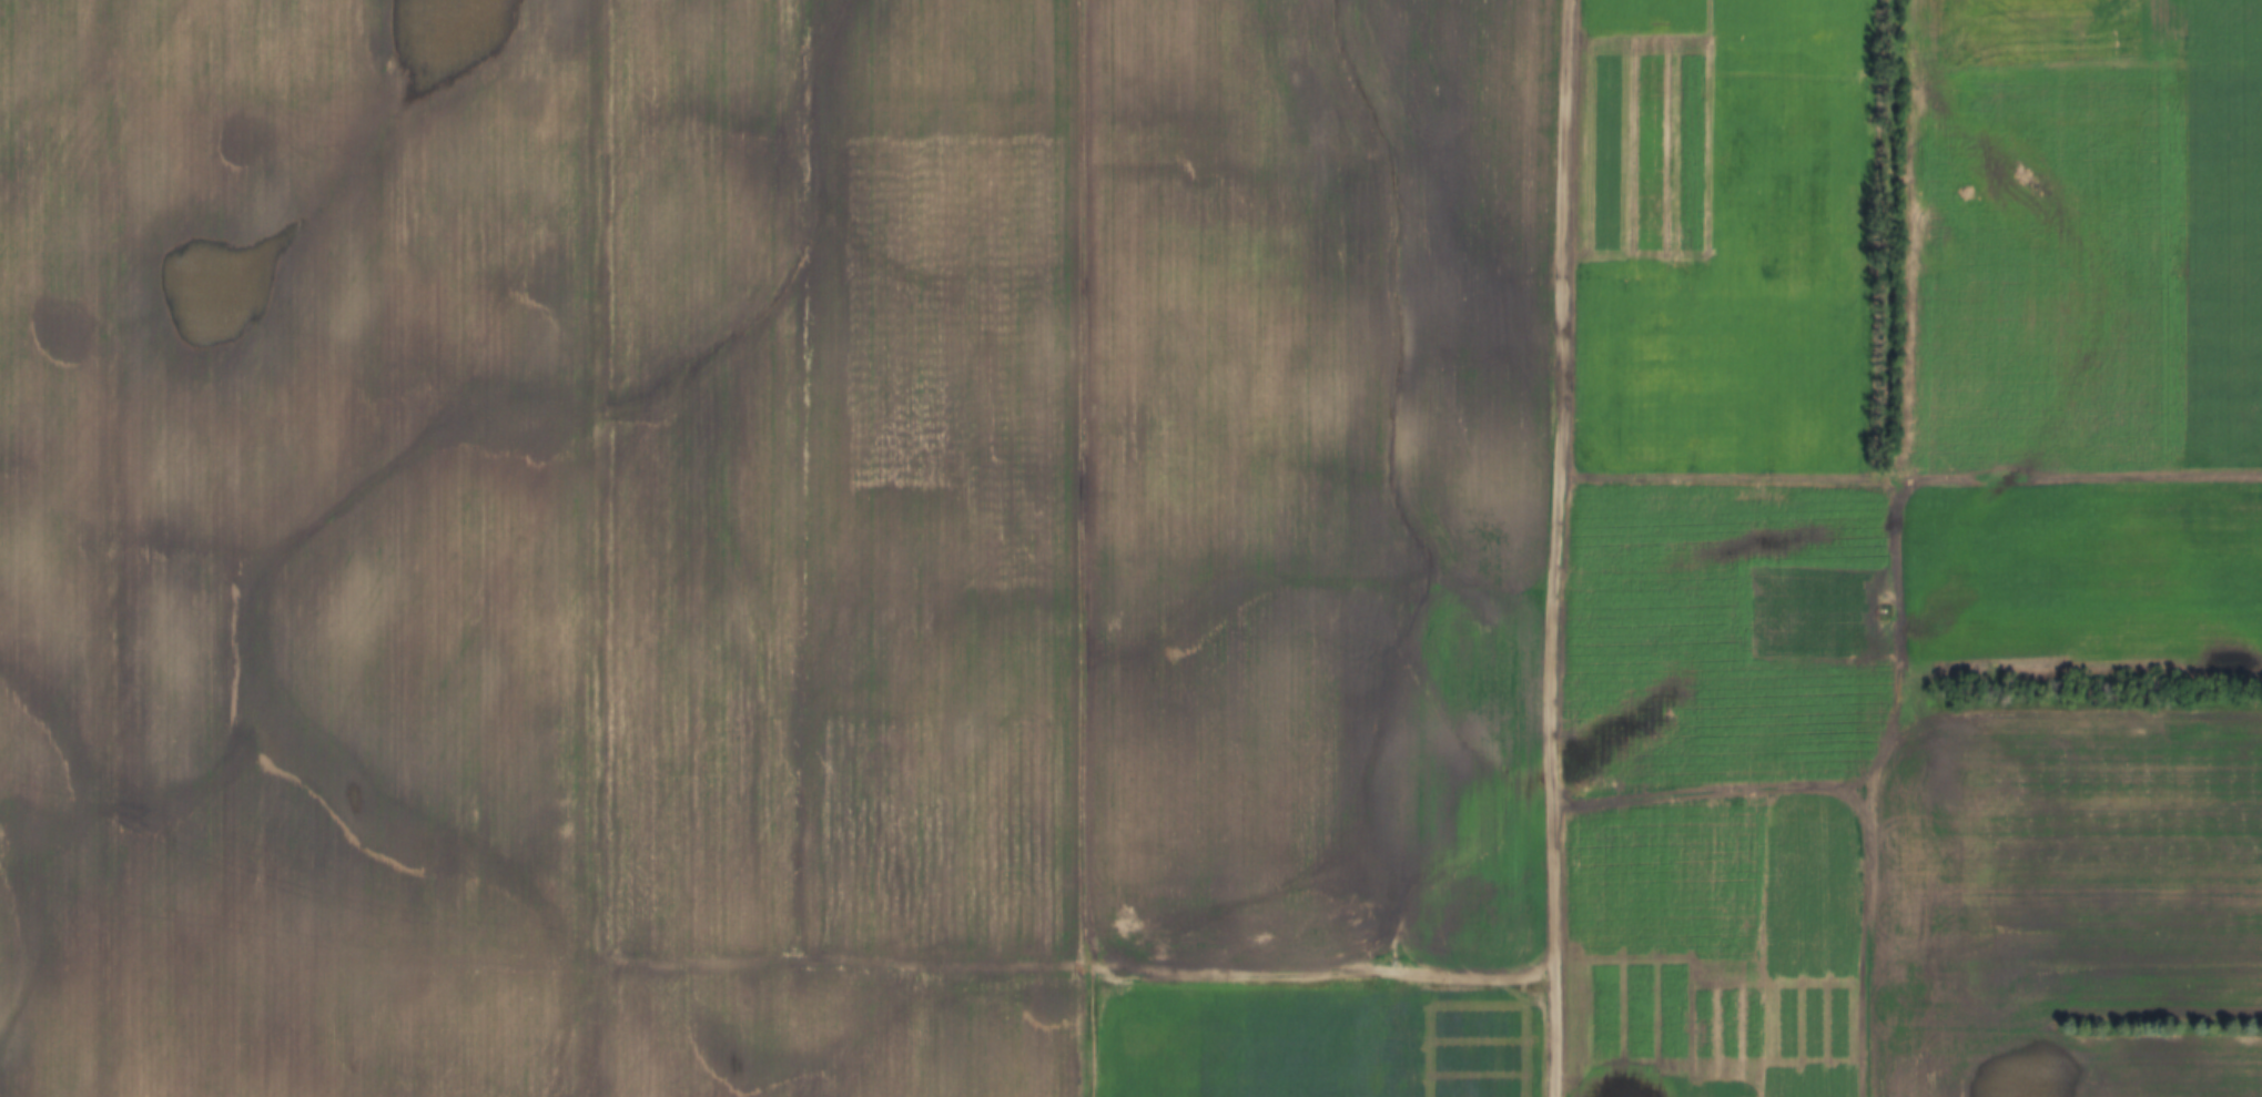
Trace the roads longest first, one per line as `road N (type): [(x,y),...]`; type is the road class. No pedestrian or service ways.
road 1 (track): [(1569,0),(1554,769),(1559,1096)]
road 2 (track): [(111,0),(113,1096)]

